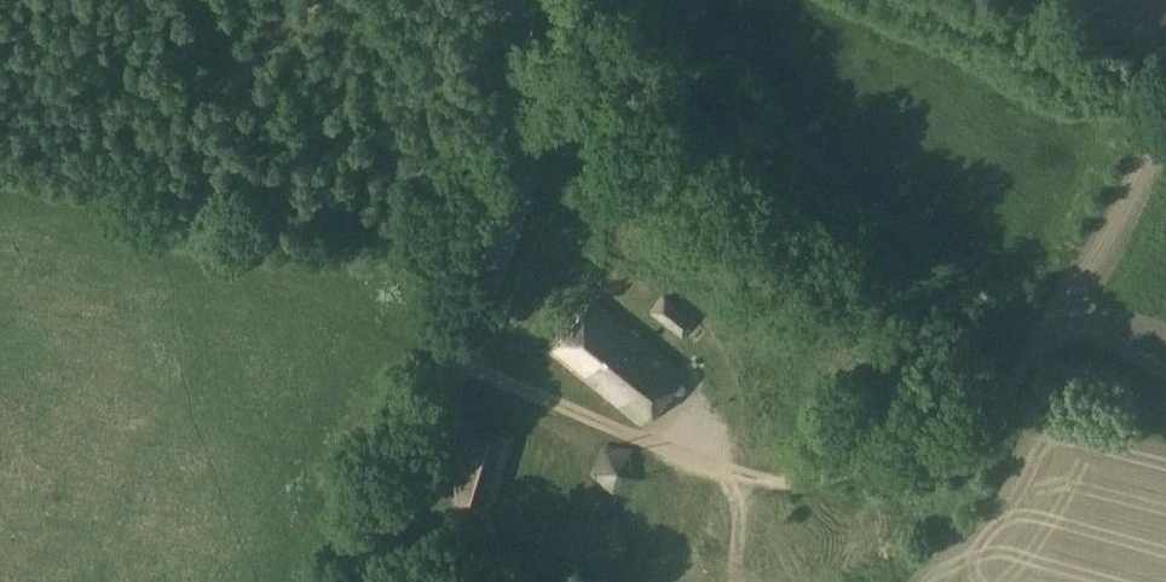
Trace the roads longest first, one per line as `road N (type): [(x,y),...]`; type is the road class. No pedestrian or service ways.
road 1 (track): [(455,362),(746,478),(792,482),(852,469),(973,422),(1016,378),(1165,111)]
road 2 (tertiary): [(363,581),(512,220),(525,113),(511,0)]
road 3 (track): [(645,195),(576,147),(522,162)]

